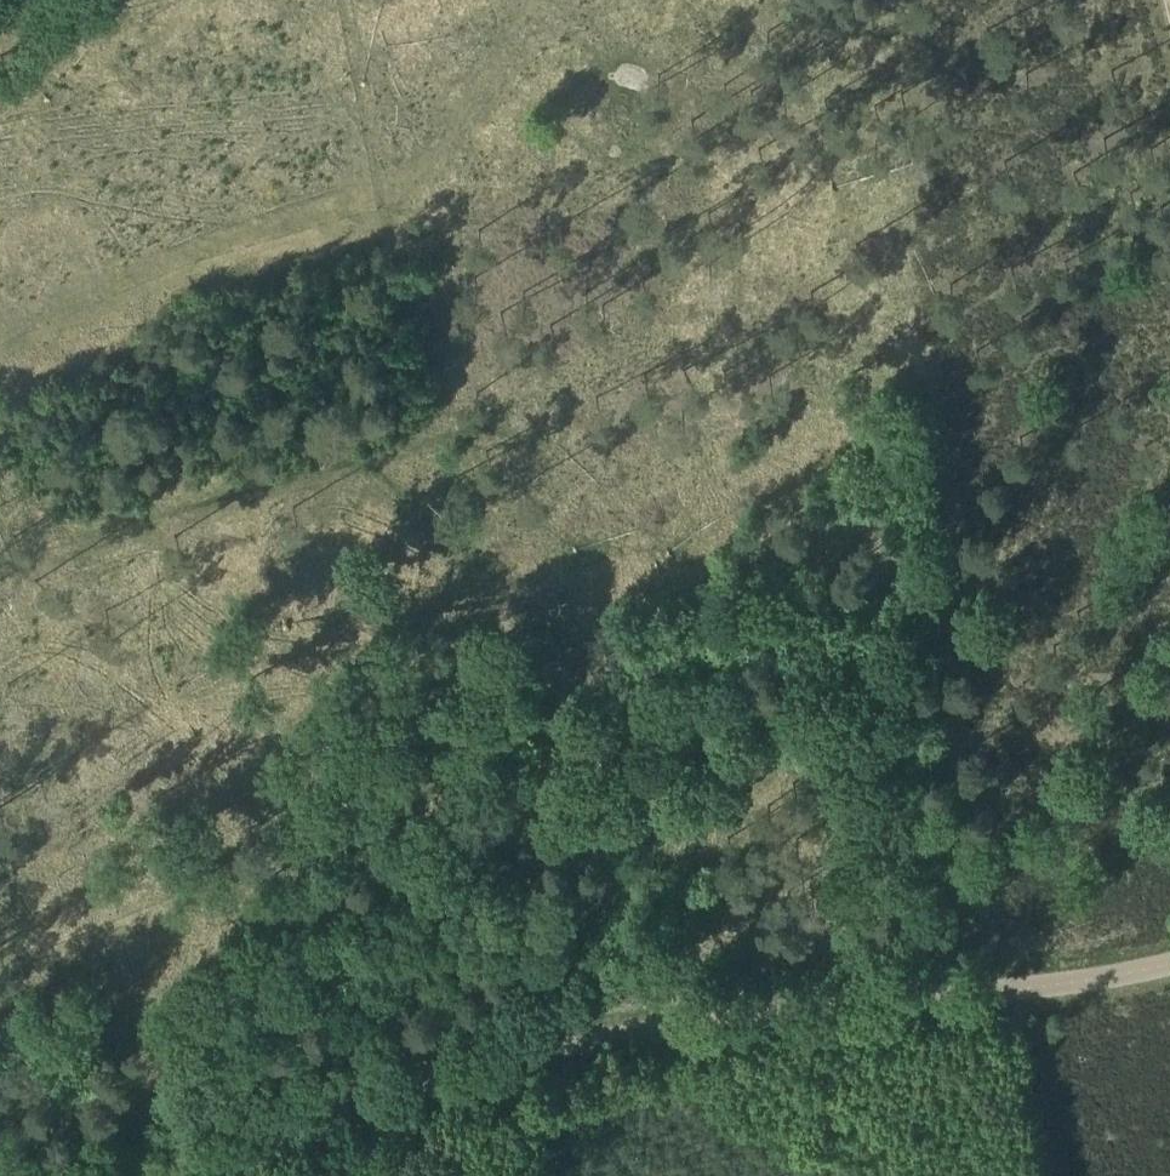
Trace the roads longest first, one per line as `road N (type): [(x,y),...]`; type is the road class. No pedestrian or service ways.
road 1 (unclassified): [(203,1175),(642,1026),(1169,967)]

